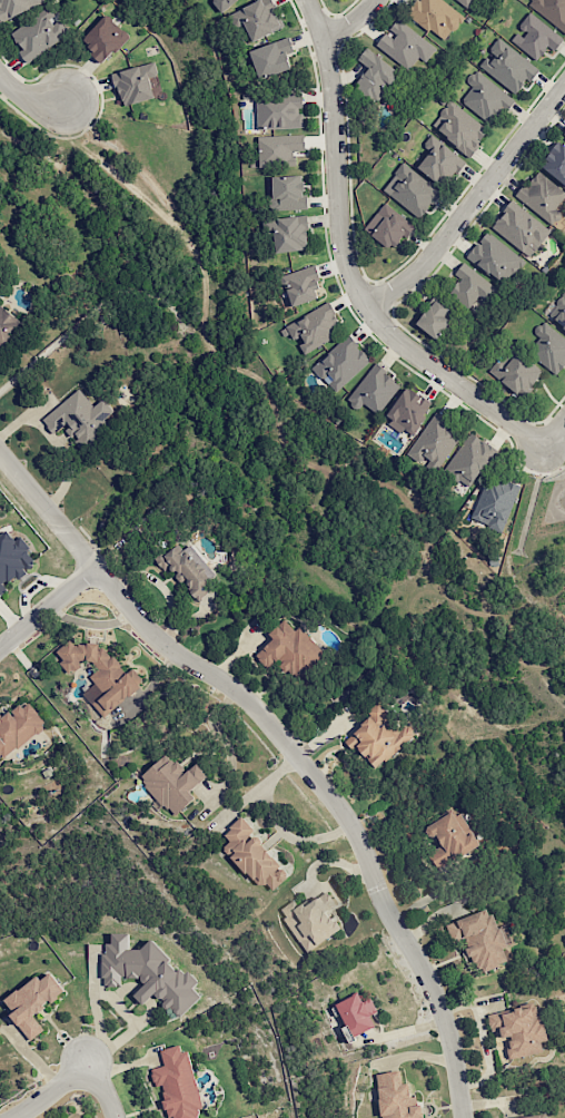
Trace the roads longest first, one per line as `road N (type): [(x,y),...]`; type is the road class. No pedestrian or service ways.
road 1 (residential): [(462,1117),(445,1021),(428,978),(320,779),(249,702),(150,631),(0,453)]
road 2 (residential): [(545,447),(414,353),(363,305),(339,236),(333,77),(308,0)]
road 3 (residential): [(564,87),(416,272),(363,305)]
road 4 (residential): [(0,644),(93,567)]

